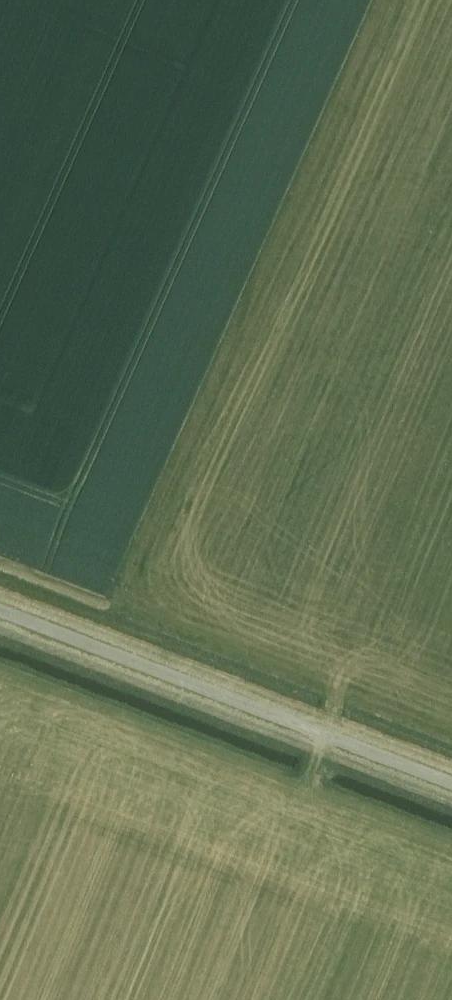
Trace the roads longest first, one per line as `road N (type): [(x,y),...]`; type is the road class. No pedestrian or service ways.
road 1 (unclassified): [(451,784),(0,612)]

